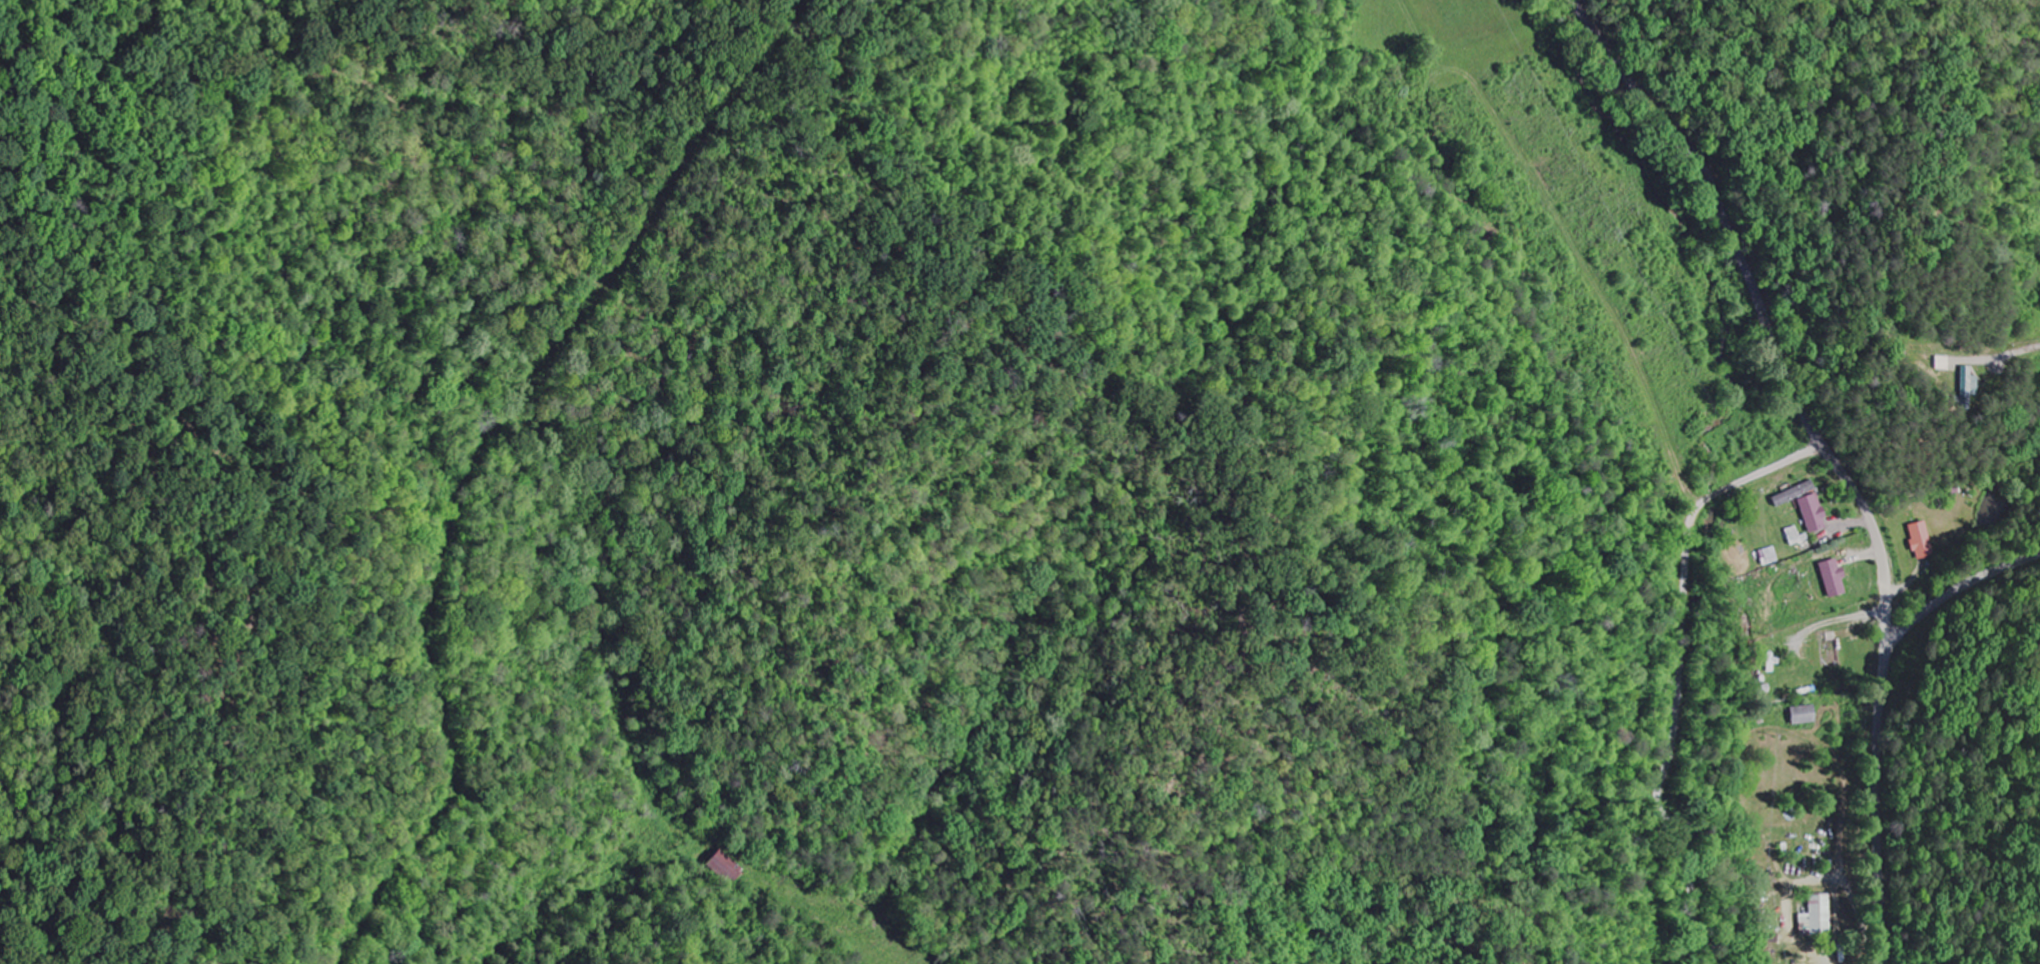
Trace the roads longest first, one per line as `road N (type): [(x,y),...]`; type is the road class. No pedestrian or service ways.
road 1 (residential): [(1877,963),(1869,794),(1879,677),(1874,523),(1778,369),(1702,167),(1638,97),(1571,0)]
road 2 (residential): [(882,963),(758,900)]

